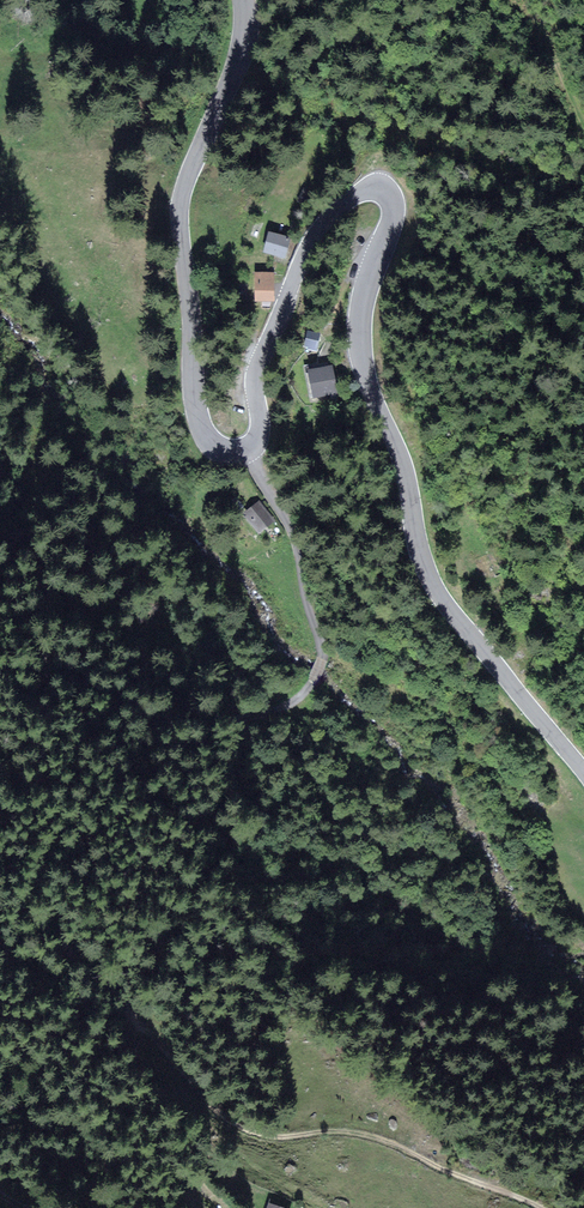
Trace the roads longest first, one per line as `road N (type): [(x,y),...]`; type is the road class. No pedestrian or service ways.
road 1 (tertiary): [(243,0),(238,61),(181,202),(203,431),(228,454),(254,444),(256,368),(301,262),(344,205),(369,189),(387,191),(393,217),(365,292),(361,347),(400,459),(423,564),(454,617),(583,772)]
road 2 (track): [(536,1207),(376,1137),(262,1137),(224,1118),(147,1021)]
road 3 (track): [(289,1207),(240,1183),(216,1158),(136,1038),(136,1023),(147,1021)]
road 4 (track): [(583,126),(527,0)]

